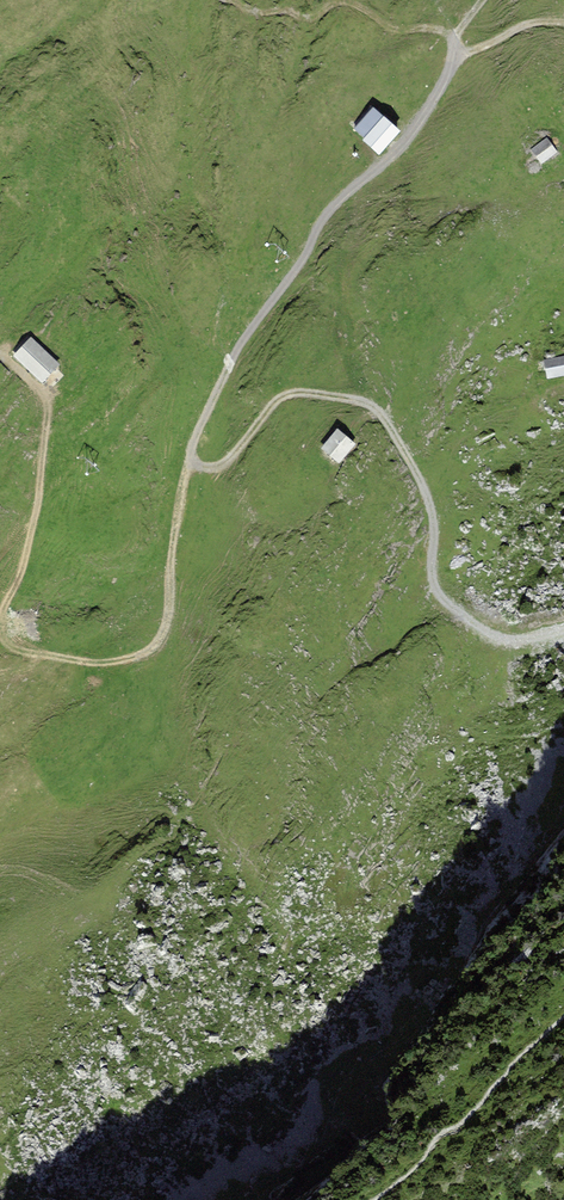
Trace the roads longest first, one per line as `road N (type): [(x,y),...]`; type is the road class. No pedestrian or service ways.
road 1 (track): [(199,466),(190,441),(247,329),(291,277),(328,206),(407,142),(479,0)]
road 2 (track): [(563,631),(504,641),(476,629),(440,594),(430,502),(390,423),(369,402),(285,394),(223,464),(199,466)]
road 3 (track): [(199,466),(171,552),(173,606),(159,644),(119,663),(8,646)]
road 4 (track): [(0,617),(29,542),(51,408),(0,357)]

